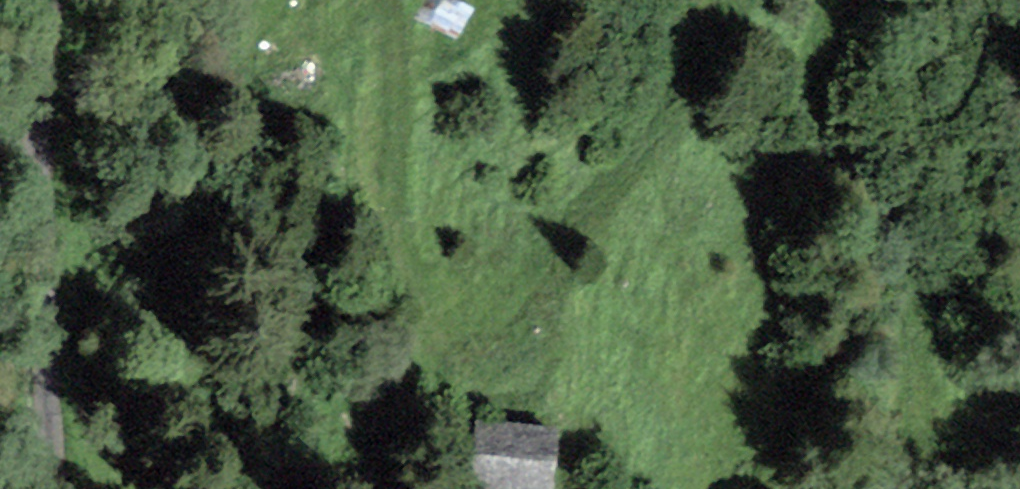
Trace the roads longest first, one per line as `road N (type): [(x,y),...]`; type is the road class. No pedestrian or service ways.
road 1 (track): [(382,0),(384,261),(441,352),(514,355),(542,273),(676,106),(729,0)]
road 2 (track): [(833,0),(823,90),(834,170),(903,252),(926,472),(968,461),(1019,352)]
road 3 (unclassified): [(71,488),(53,383),(60,0)]

